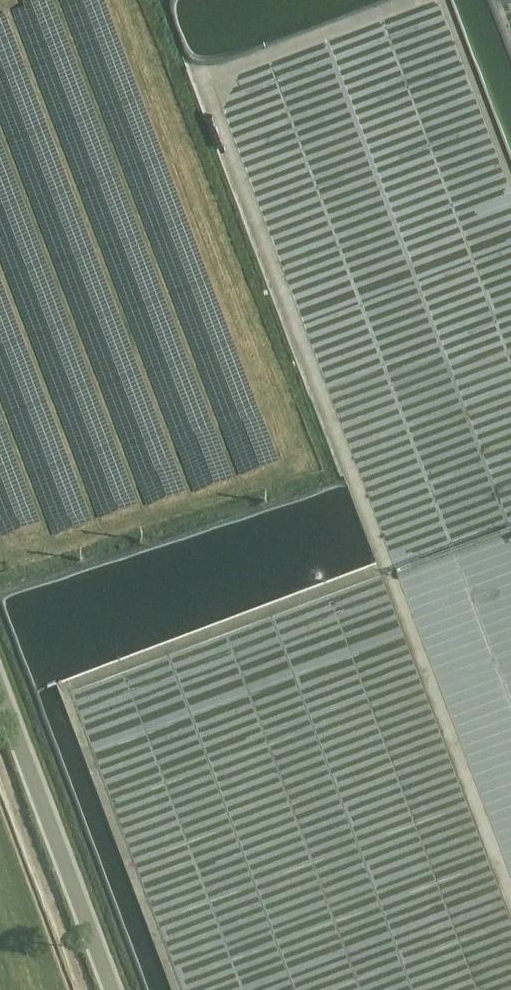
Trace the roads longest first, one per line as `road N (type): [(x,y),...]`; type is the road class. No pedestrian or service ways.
road 1 (unclassified): [(113,989),(0,691)]

